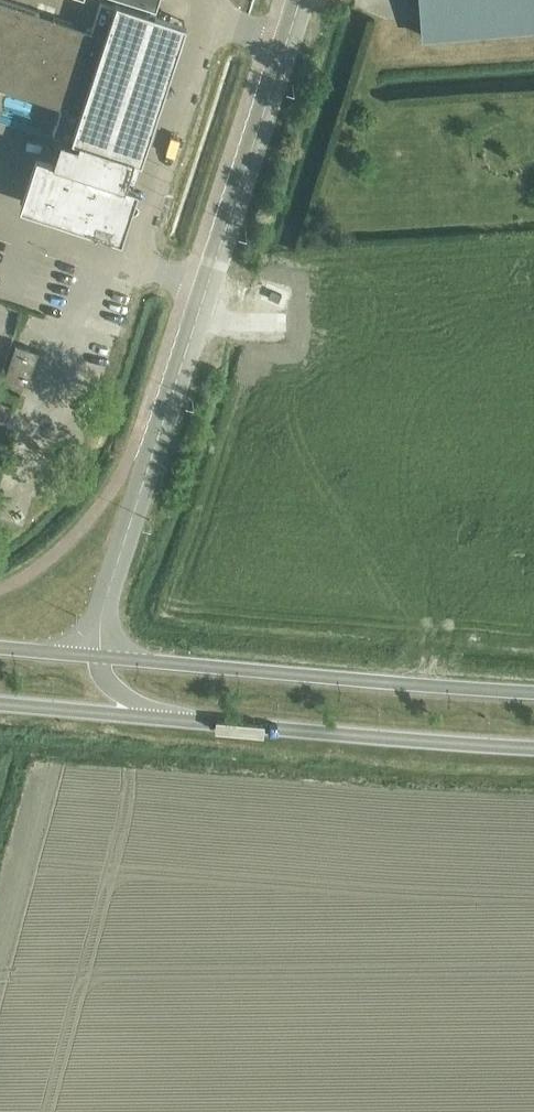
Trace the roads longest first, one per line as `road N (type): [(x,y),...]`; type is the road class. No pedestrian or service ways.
road 1 (tertiary): [(97,656),(150,451),(296,0)]
road 2 (tertiary): [(533,692),(97,656)]
road 3 (tertiary): [(172,719),(533,747)]
road 4 (tertiary): [(0,705),(172,719)]

